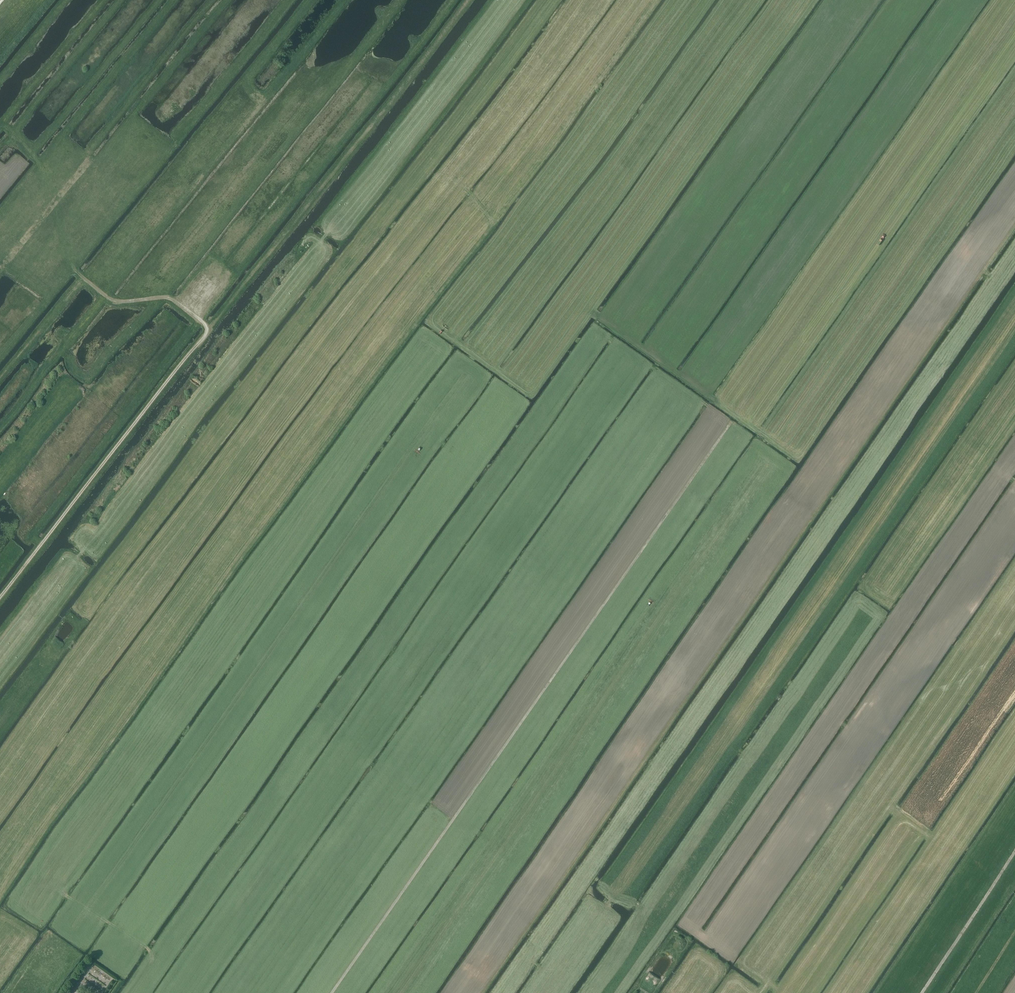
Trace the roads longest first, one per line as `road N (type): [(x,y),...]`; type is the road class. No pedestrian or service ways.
road 1 (track): [(332,992),(732,422)]
road 2 (track): [(5,126),(40,162),(75,271),(115,301),(169,295),(207,330),(0,598)]
road 3 (track): [(1014,851),(922,992)]

